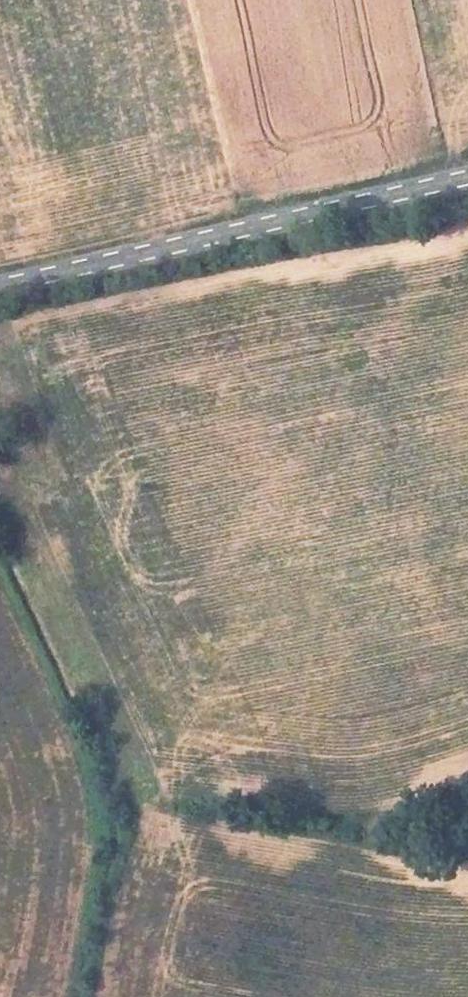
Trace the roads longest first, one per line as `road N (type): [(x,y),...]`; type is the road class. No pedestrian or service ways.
road 1 (tertiary): [(467,181),(0,283)]
road 2 (track): [(0,599),(88,827),(58,996)]

